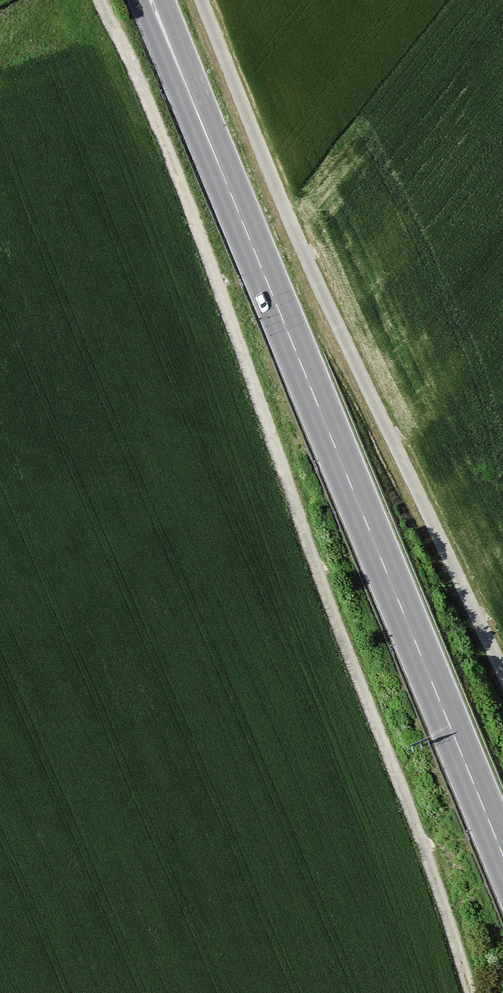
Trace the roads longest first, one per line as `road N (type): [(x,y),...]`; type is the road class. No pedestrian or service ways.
road 1 (track): [(469,992),(207,260),(103,0)]
road 2 (secondary): [(502,847),(146,0)]
road 3 (track): [(202,0),(311,280),(502,680)]

